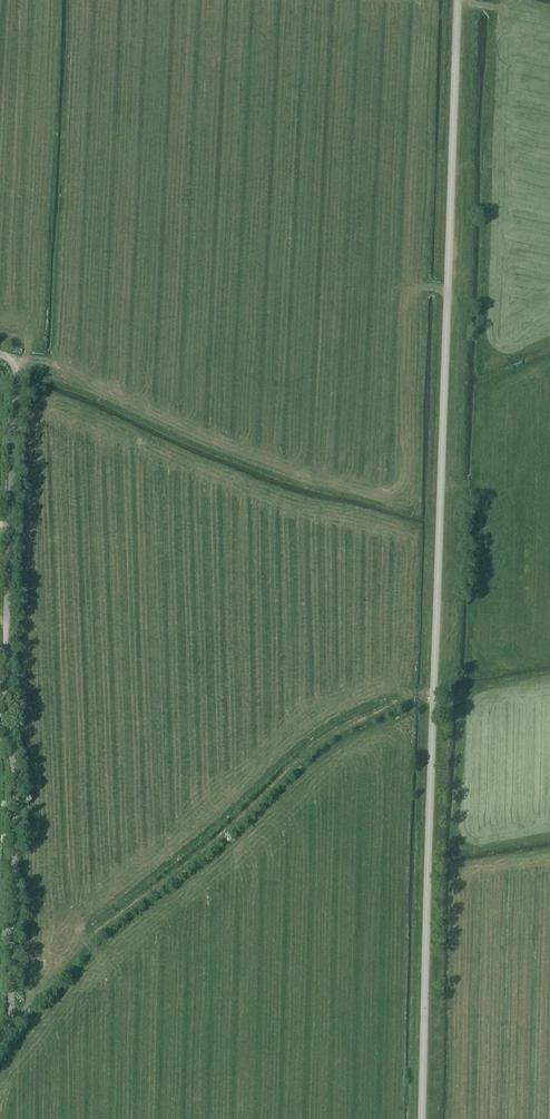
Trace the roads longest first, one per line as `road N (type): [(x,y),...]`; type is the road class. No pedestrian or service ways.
road 1 (unclassified): [(425,1118),(457,0)]
road 2 (unclassified): [(0,1036),(11,1022),(12,764),(3,697),(16,370),(0,355)]

